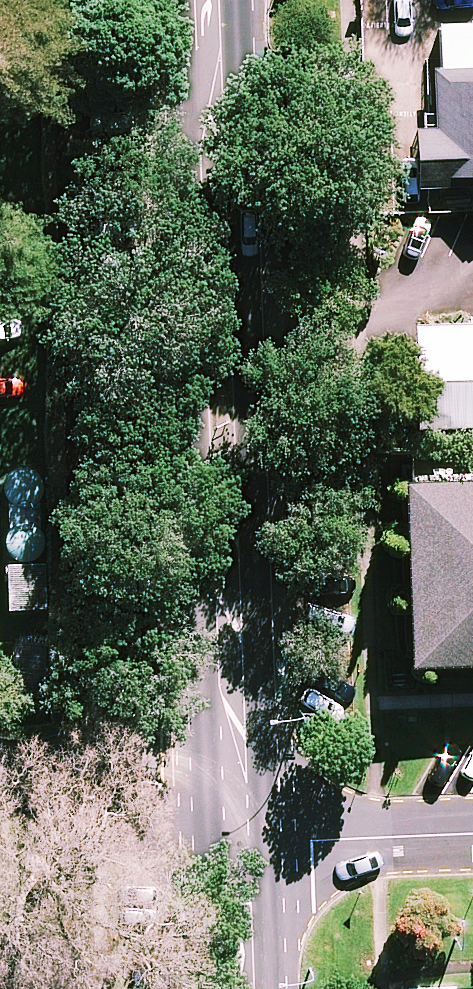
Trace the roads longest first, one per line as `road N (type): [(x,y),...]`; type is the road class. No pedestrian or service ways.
road 1 (secondary): [(205,845),(182,0)]
road 2 (secondary): [(237,0),(266,842)]
road 3 (residential): [(472,835),(266,842)]
road 4 (secondary): [(266,842),(272,988)]
road 5 (secondary): [(209,988),(205,845)]

